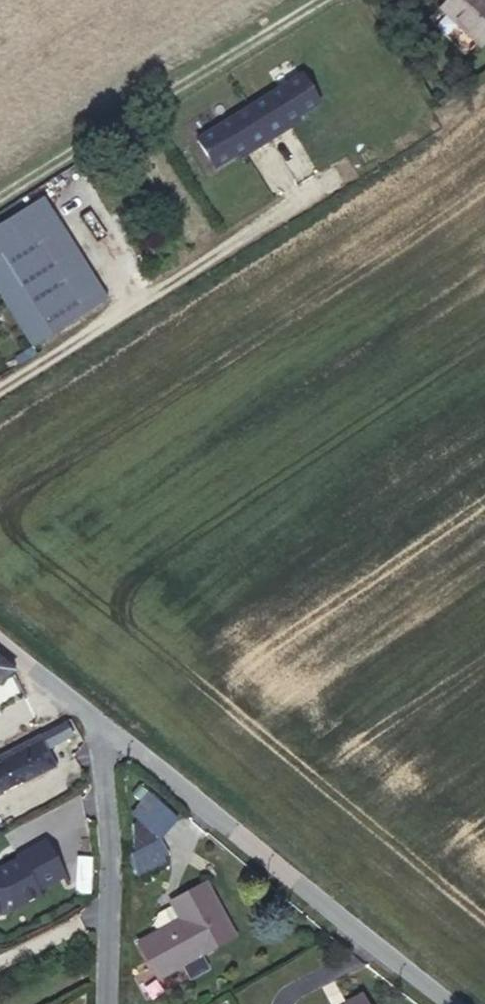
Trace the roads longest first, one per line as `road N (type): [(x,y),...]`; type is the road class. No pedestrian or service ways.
road 1 (unclassified): [(97,724),(449,1003)]
road 2 (unclassified): [(97,724),(101,1003)]
road 3 (unclassified): [(0,642),(97,724)]

